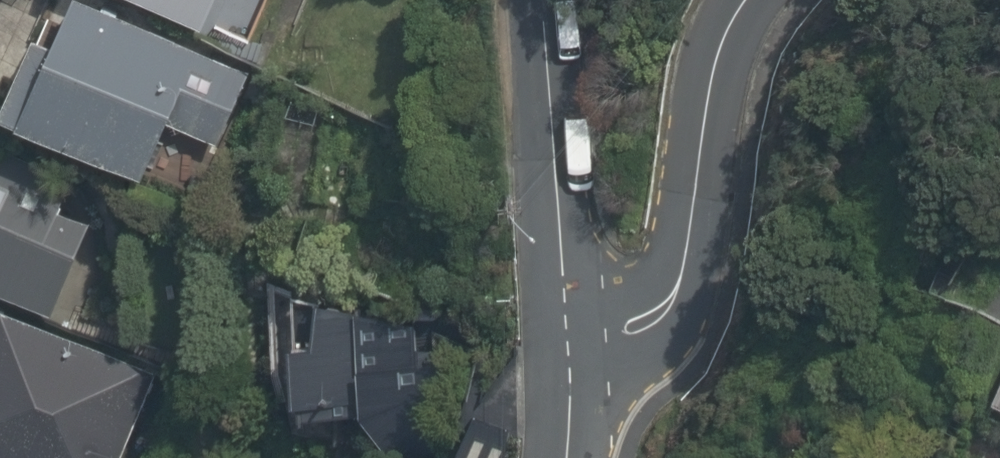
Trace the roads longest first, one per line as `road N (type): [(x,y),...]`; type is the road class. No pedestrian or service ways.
road 1 (residential): [(762,0),(712,73),(684,281),(595,345)]
road 2 (residential): [(540,0),(546,145),(568,272),(595,345)]

